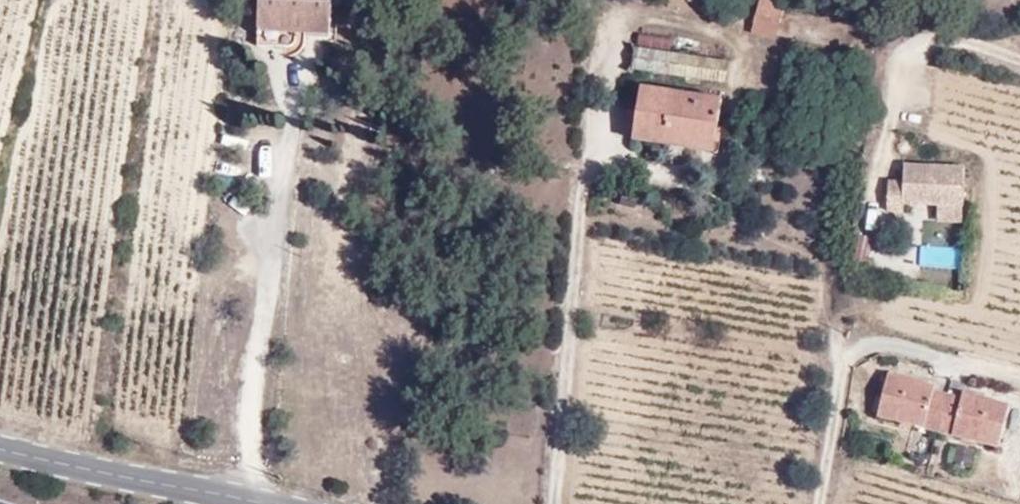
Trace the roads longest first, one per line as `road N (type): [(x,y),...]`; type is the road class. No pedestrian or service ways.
road 1 (unclassified): [(0,445),(268,503)]

